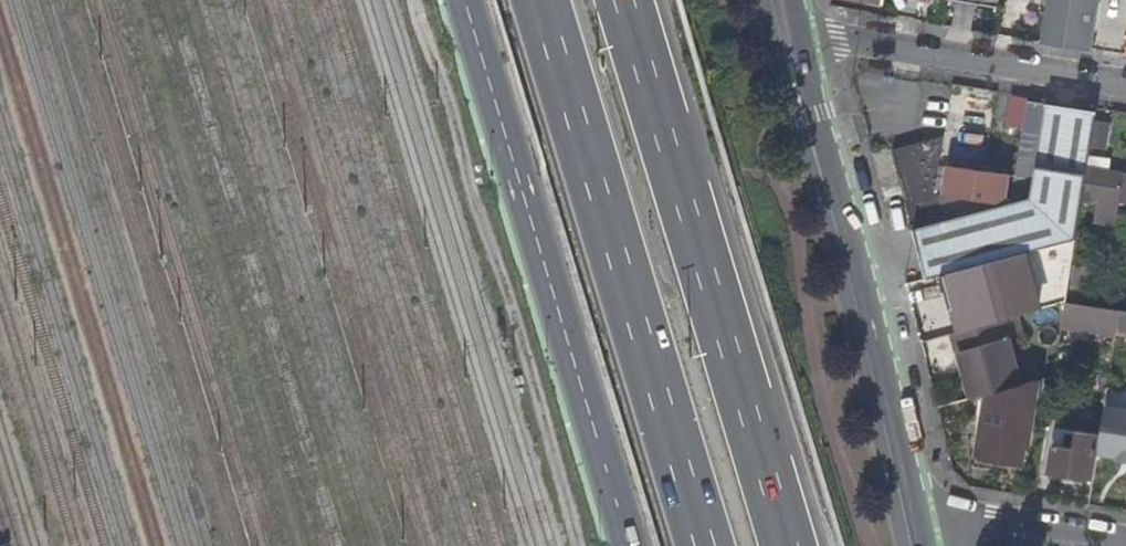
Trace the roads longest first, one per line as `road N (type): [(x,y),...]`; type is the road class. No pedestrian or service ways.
road 1 (motorway): [(789,545),(624,0)]
road 2 (motorway): [(541,0),(706,545)]
road 3 (primary): [(463,0),(627,545)]
road 4 (primary): [(832,151),(916,506)]
road 5 (residential): [(803,40),(1125,84)]
road 6 (residential): [(916,506),(1125,540)]
road 7 (tertiary): [(764,0),(797,120),(832,151)]

